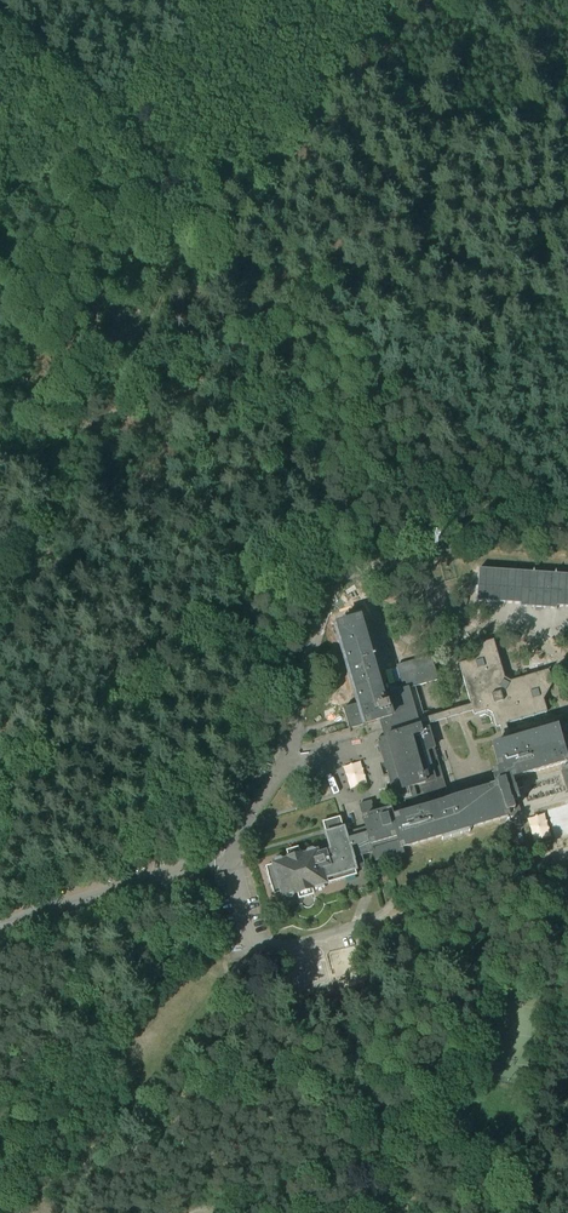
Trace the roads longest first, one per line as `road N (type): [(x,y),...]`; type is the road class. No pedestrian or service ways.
road 1 (track): [(0,634),(198,223),(396,0)]
road 2 (track): [(0,31),(83,90),(151,160),(234,273),(476,343),(567,345)]
road 3 (track): [(567,1077),(504,1212)]

